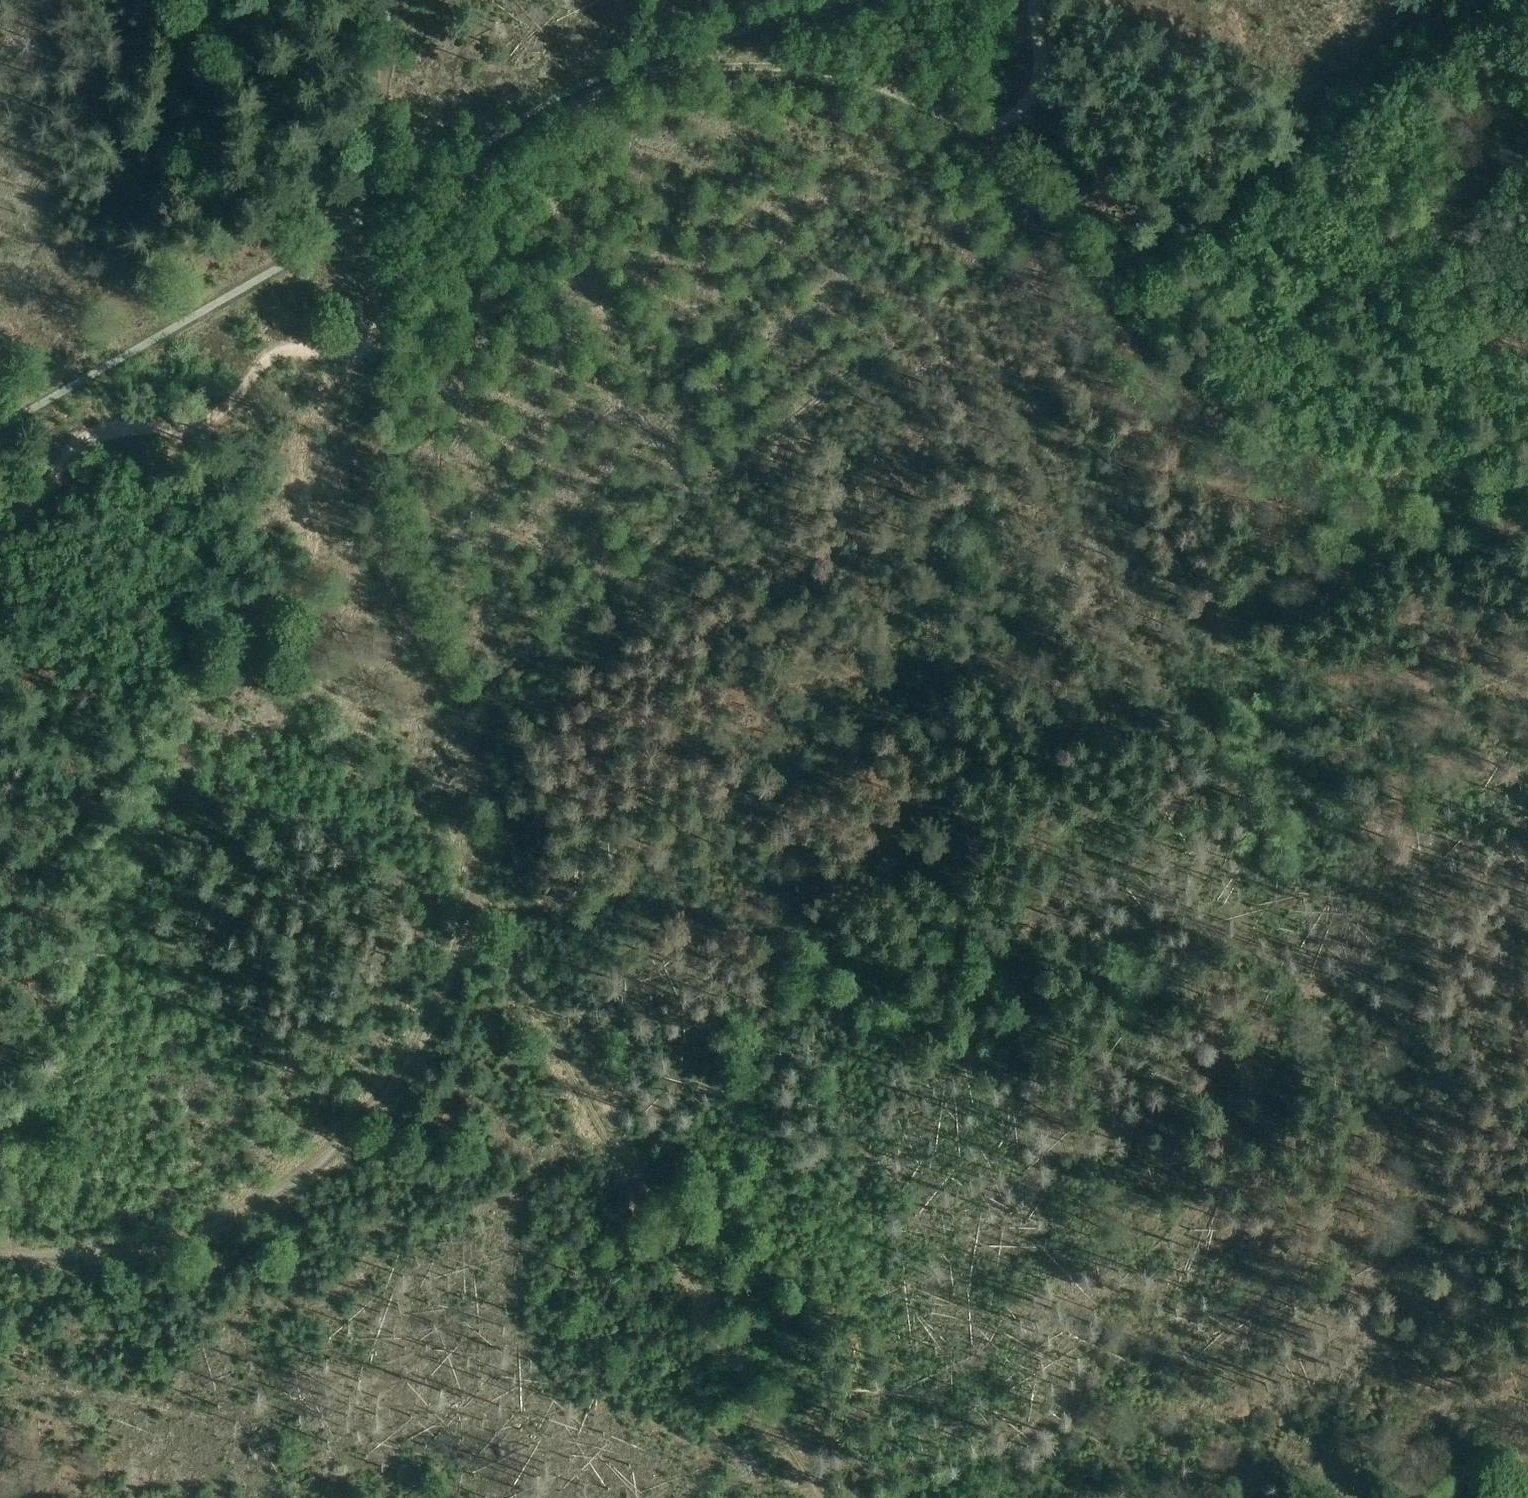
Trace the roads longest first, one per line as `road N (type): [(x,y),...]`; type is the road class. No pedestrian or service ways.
road 1 (track): [(825,1497),(497,938),(467,938),(456,950),(391,1086),(321,1160),(228,1214),(156,1240),(86,1252),(0,1250)]
road 2 (track): [(970,133),(874,84),(797,68),(700,68),(627,83),(518,140),(455,211),(379,322)]
road 3 (track): [(379,322),(348,354),(295,349),(271,356),(231,403),(197,427),(129,427),(88,439),(36,500),(0,525)]
road 4 (track): [(379,322),(373,0)]
road 5 (track): [(970,133),(1028,100),(1039,60),(1034,0)]

